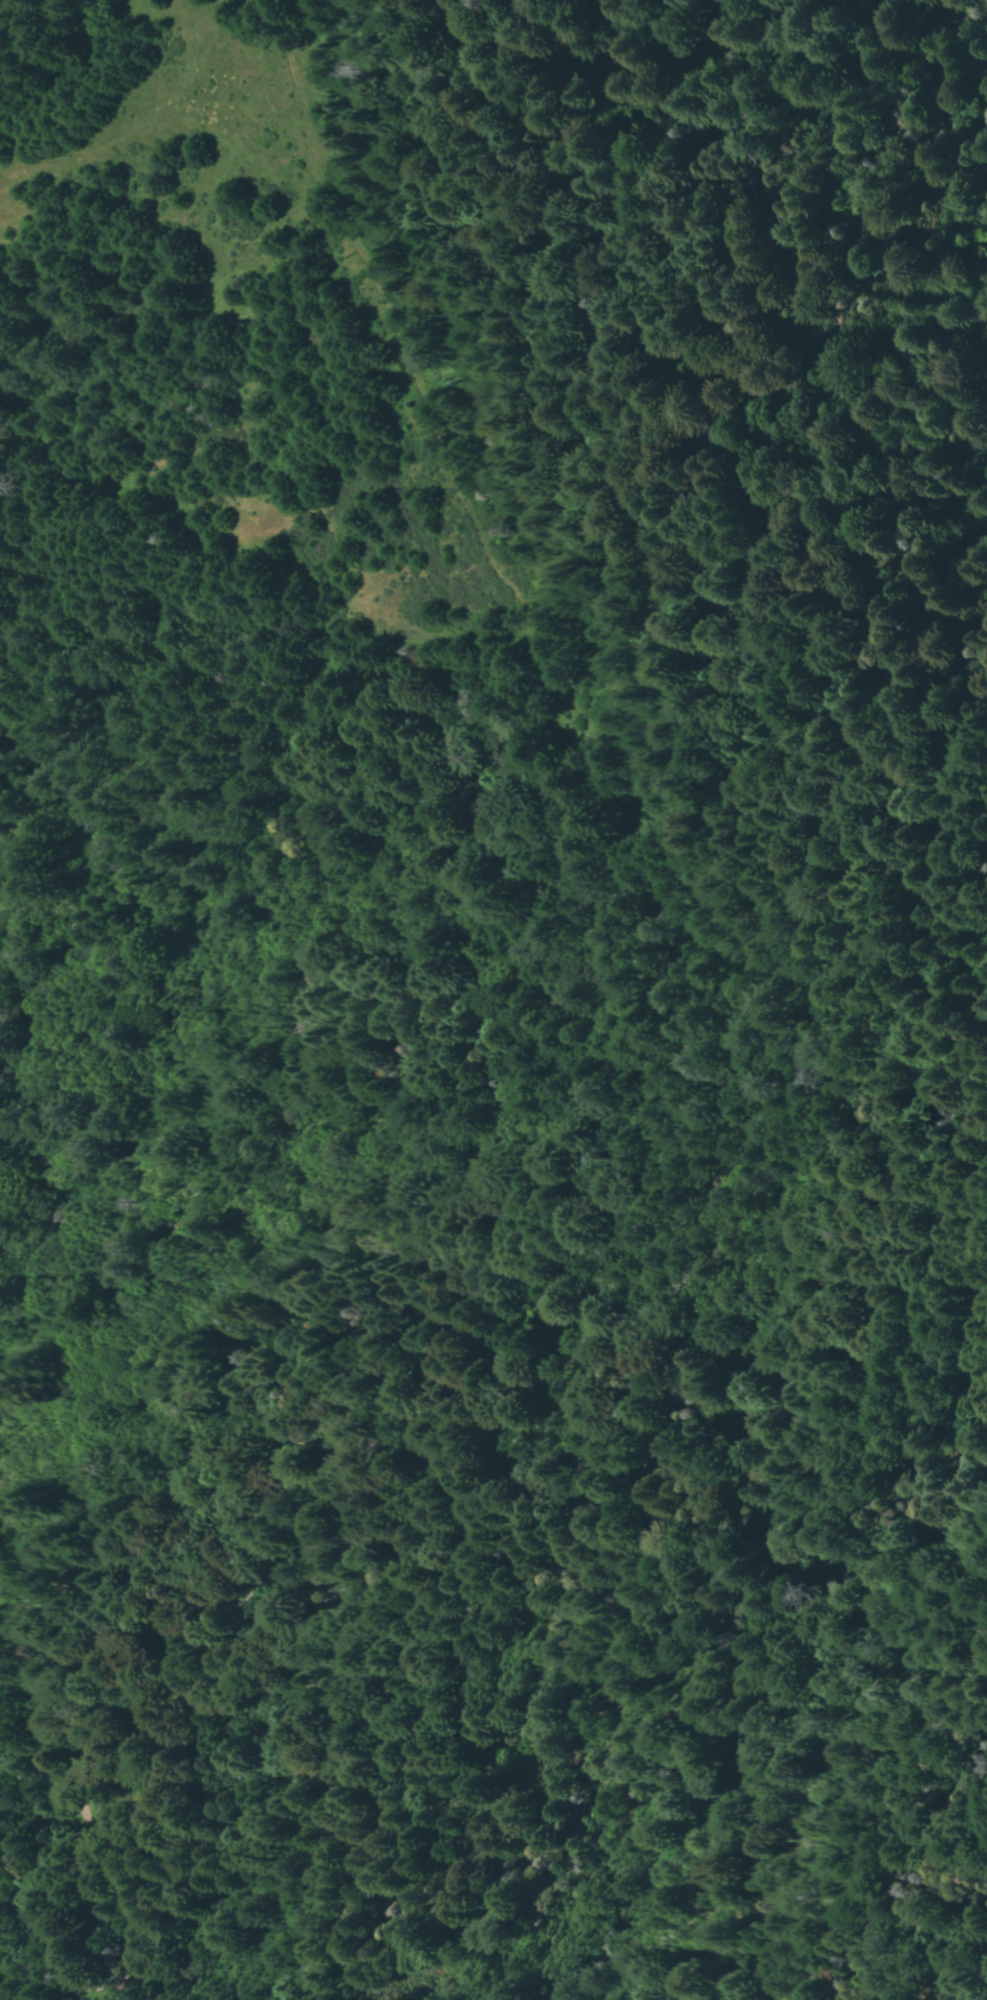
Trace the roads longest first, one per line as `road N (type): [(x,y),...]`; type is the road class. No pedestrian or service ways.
road 1 (track): [(884,946),(861,979),(838,1059),(805,1107),(767,1142),(686,1156),(659,1178),(568,1358),(536,1362),(440,1321),(417,1332),(415,1358),(479,1402),(487,1418),(480,1490),(454,1488),(352,1444),(308,1442),(284,1466),(271,1506),(220,1545),(254,1590),(248,1601),(197,1604),(174,1620),(179,1697),(164,1722),(51,1801),(50,1819),(82,1863),(86,1908),(117,1946),(109,1977),(54,1982),(0,1963)]
road 2 (track): [(836,945),(786,969),(720,950),(682,921),(656,885),(584,716),(439,449),(365,264),(347,235),(312,216),(313,169),(291,57),(265,0)]
road 3 (track): [(348,0),(344,55),(371,155),(405,203),(447,293),(441,326),(510,518),(570,616),(621,723),(629,772),(680,853),(755,924),(803,946),(884,946)]
road 4 (track): [(224,0),(217,94),(196,125),(133,126),(0,198)]

